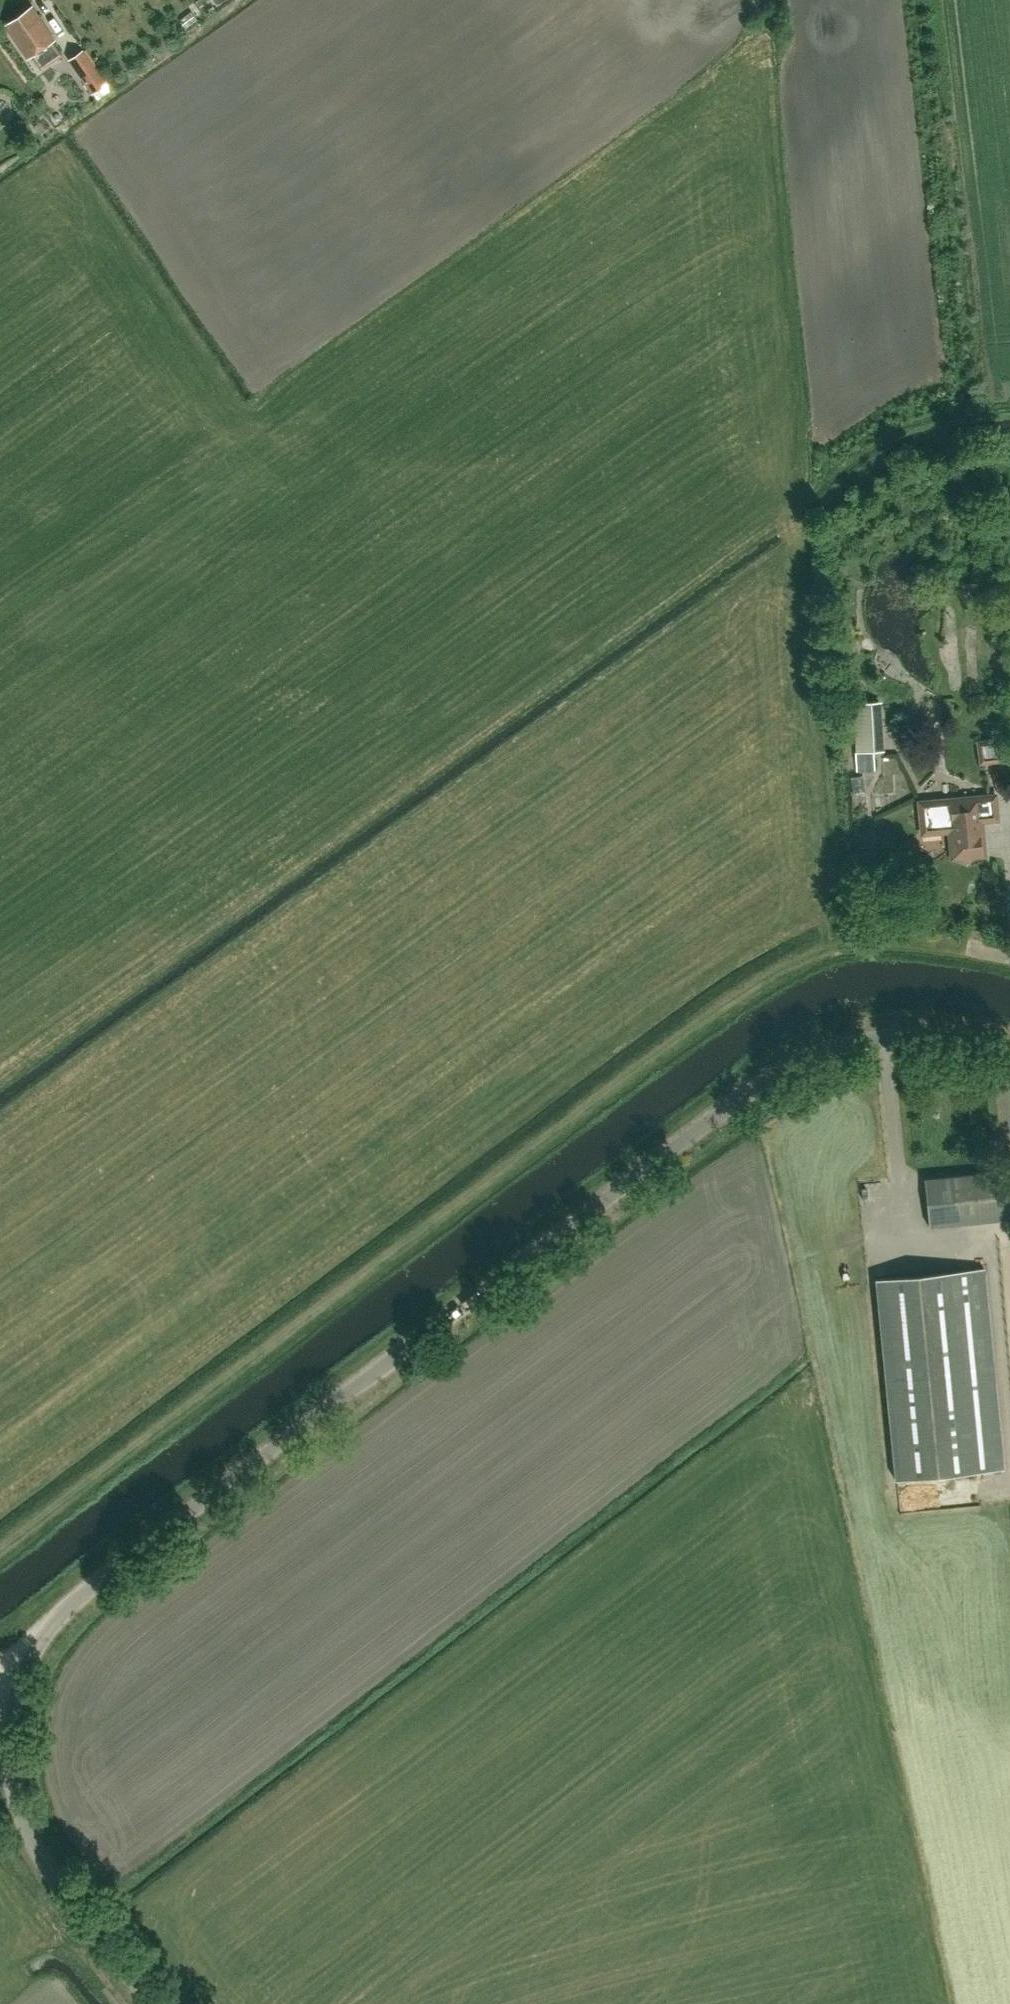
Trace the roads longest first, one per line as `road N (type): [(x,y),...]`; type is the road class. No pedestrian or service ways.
road 1 (unclassified): [(152,2003),(40,1857),(14,1792),(8,1746),(15,1697),(54,1621),(199,1503),(771,1078),(866,1041),(931,1037),(1009,1048)]

